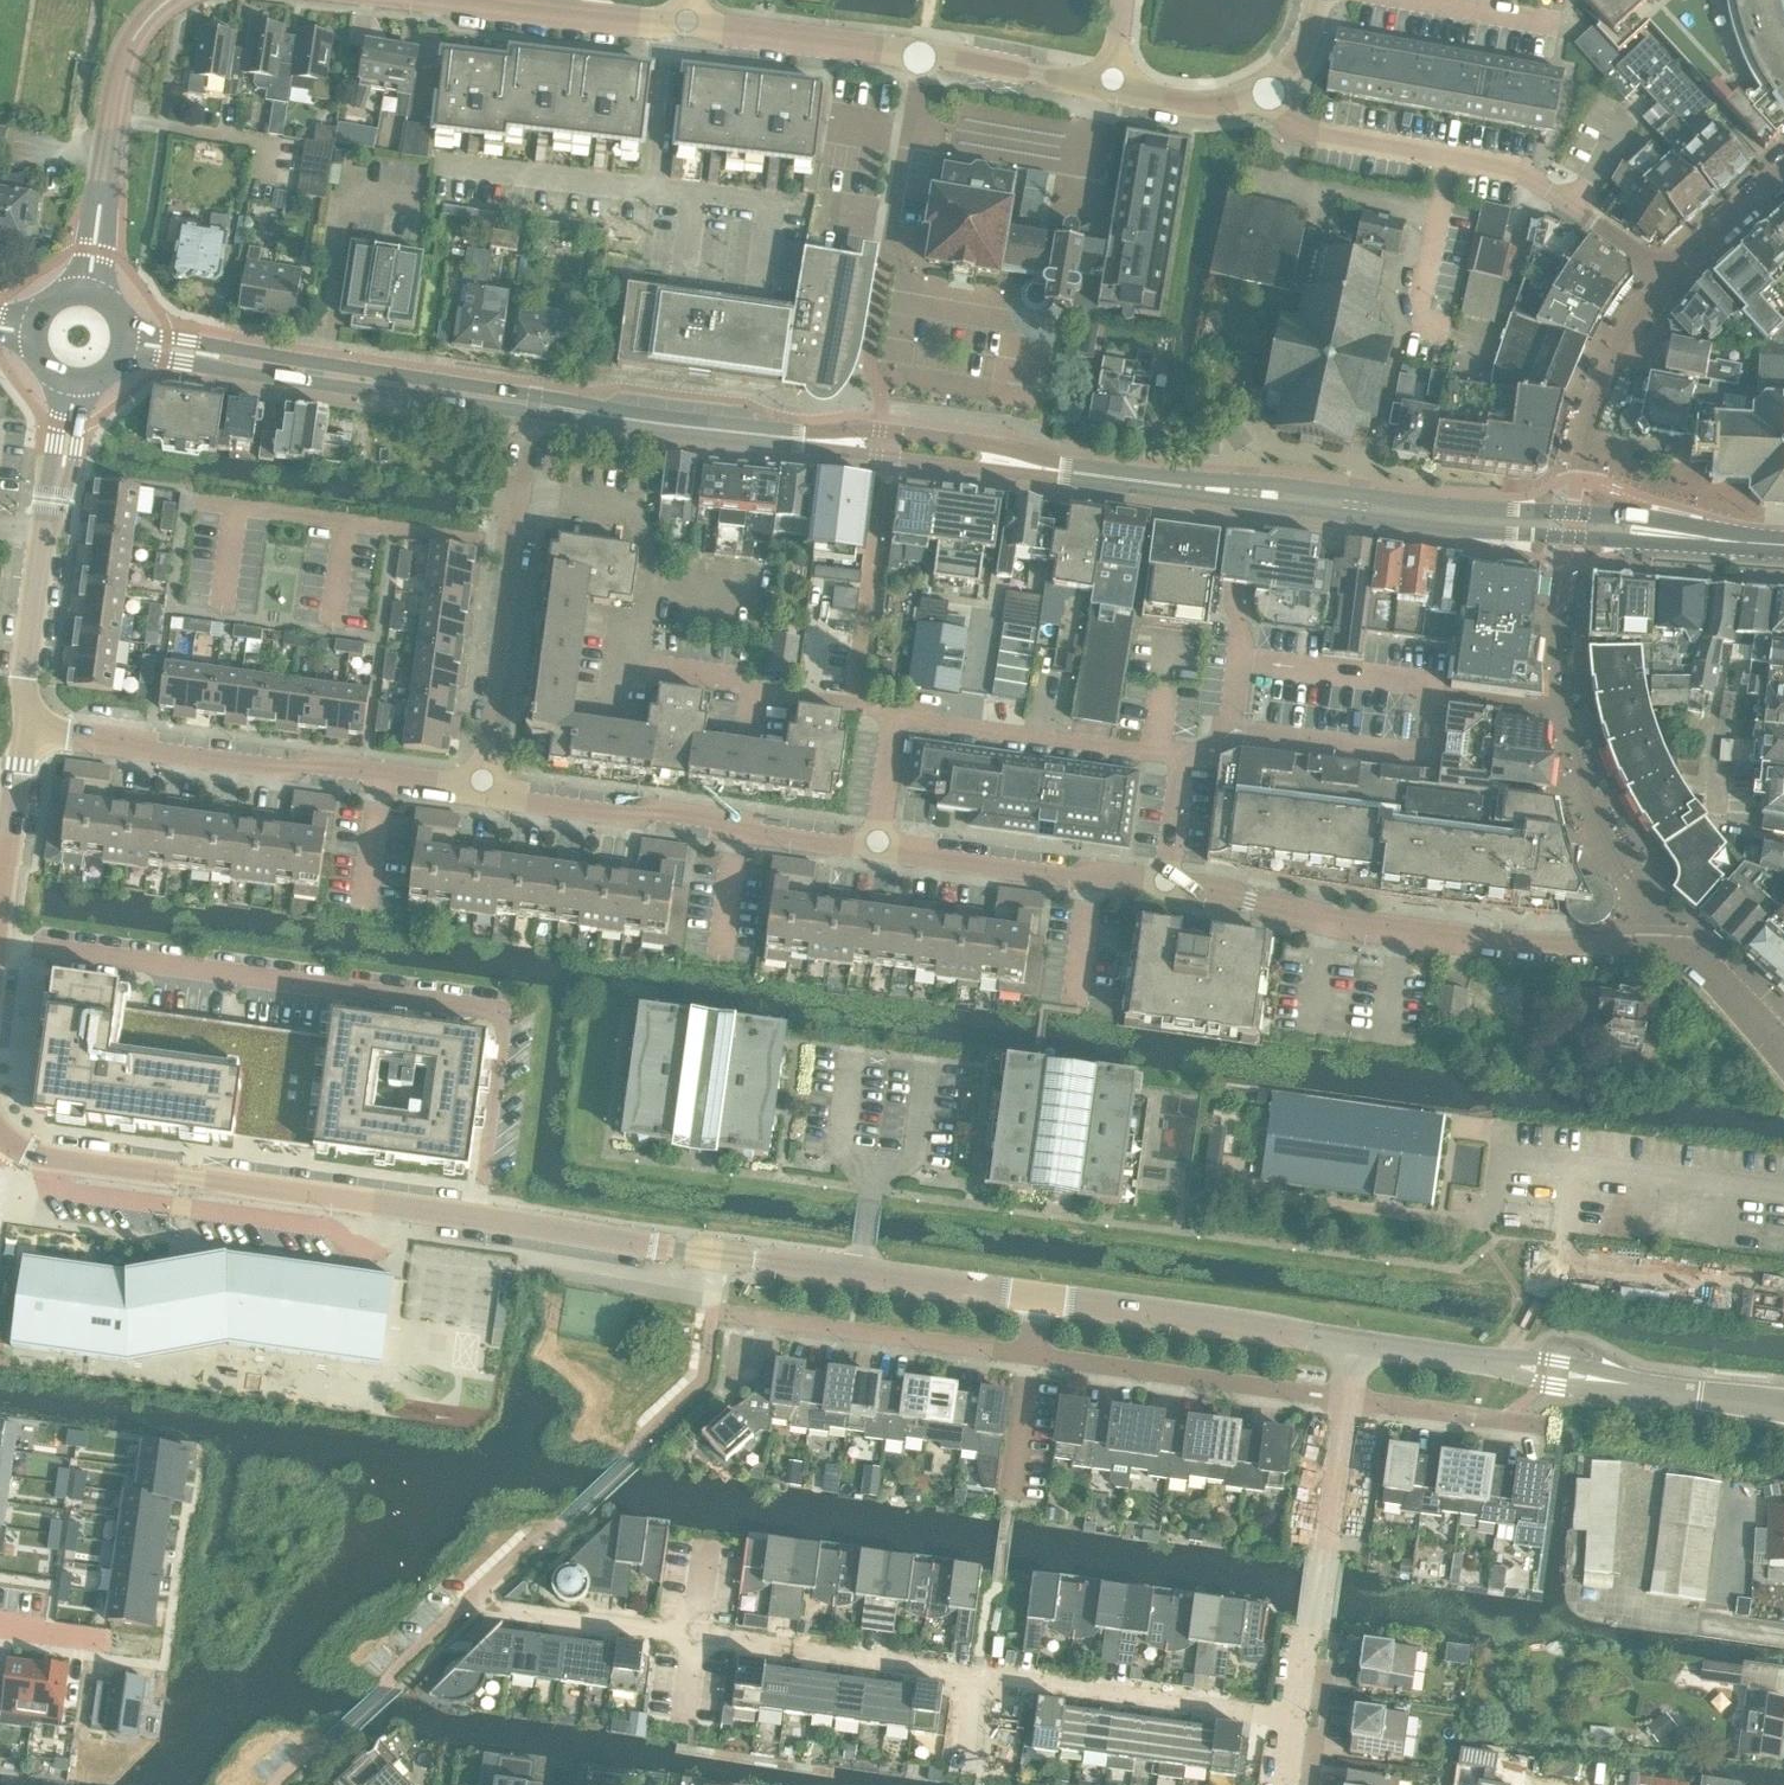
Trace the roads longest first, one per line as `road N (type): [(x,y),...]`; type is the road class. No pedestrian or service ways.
road 1 (secondary): [(1248,481),(1069,463),(1010,445),(898,431),(803,433),(537,397),(124,326)]
road 2 (secondary): [(118,362),(165,359),(1245,499)]
road 3 (tertiary): [(1037,1299),(38,1157),(0,1134)]
road 4 (residential): [(521,489),(619,501),(636,512),(647,533),(630,665),(864,694),(895,719)]
road 5 (secondary): [(1245,499),(1573,537),(1771,545)]
road 6 (secondary): [(1771,545),(1716,530),(1248,481)]
road 7 (unclassified): [(1667,942),(1554,948),(1166,887)]
road 8 (unclassified): [(482,790),(29,729)]
road 9 (tertiary): [(1783,1401),(1353,1342)]
road 10 (unclassified): [(878,845),(482,790)]
road 11 (residential): [(1667,942),(1573,750),(1563,681),(1572,566)]
road 12 (residential): [(1297,1719),(1346,1402)]
road 13 (residential): [(714,1310),(1030,1354)]
road 14 (tertiary): [(1353,1342),(1037,1299)]
road 15 (residential): [(1297,1719),(996,1678)]
road 16 (residential): [(521,489),(482,790)]
road 17 (residential): [(996,1678),(696,1635)]
road 18 (residential): [(895,719),(1186,762)]
road 19 (unclassified): [(1166,887),(878,845)]
road 20 (residential): [(1030,1354),(1303,1396)]
road 21 (tertiary): [(687,25),(923,57)]
road 22 (tertiary): [(100,218),(122,74),(134,38),(171,0)]
road 23 (tertiary): [(453,0),(687,25)]
road 24 (residential): [(696,1635),(472,1604)]
road 25 (residential): [(1577,479),(1589,416),(1621,332),(1665,276)]
road 26 (residential): [(1449,158),(1301,131),(1268,96)]
road 27 (tertiary): [(29,729),(27,679),(48,535)]
road 28 (unclassified): [(923,57),(891,246)]
road 29 (tertiary): [(0,916),(29,729)]
road 30 (residential): [(1532,1427),(1346,1402)]
road 31 (tertiary): [(923,57),(1104,91)]
road 32 (residential): [(1449,158),(1420,289),(1425,316),(1446,323)]
road 33 (tertiary): [(1104,91),(1219,111),(1268,96)]
road 34 (unclassified): [(1783,1057),(1747,1006),(1667,942)]
road 35 (residential): [(1665,276),(1783,167)]
road 36 (residential): [(1186,762),(1229,721),(1242,625)]
road 37 (tertiary): [(48,535),(73,381)]
road 38 (residential): [(1030,1354),(1013,1494)]
road 39 (residential): [(1416,0),(1551,22)]
road 40 (residential): [(1568,199),(1535,177),(1449,158)]
road 41 (residential): [(878,845),(895,719)]
road 42 (unclassified): [(1242,625),(1237,589),(1245,499)]
road 43 (residential): [(1166,887),(1186,762)]
road 44 (residential): [(1661,568),(1783,578)]

